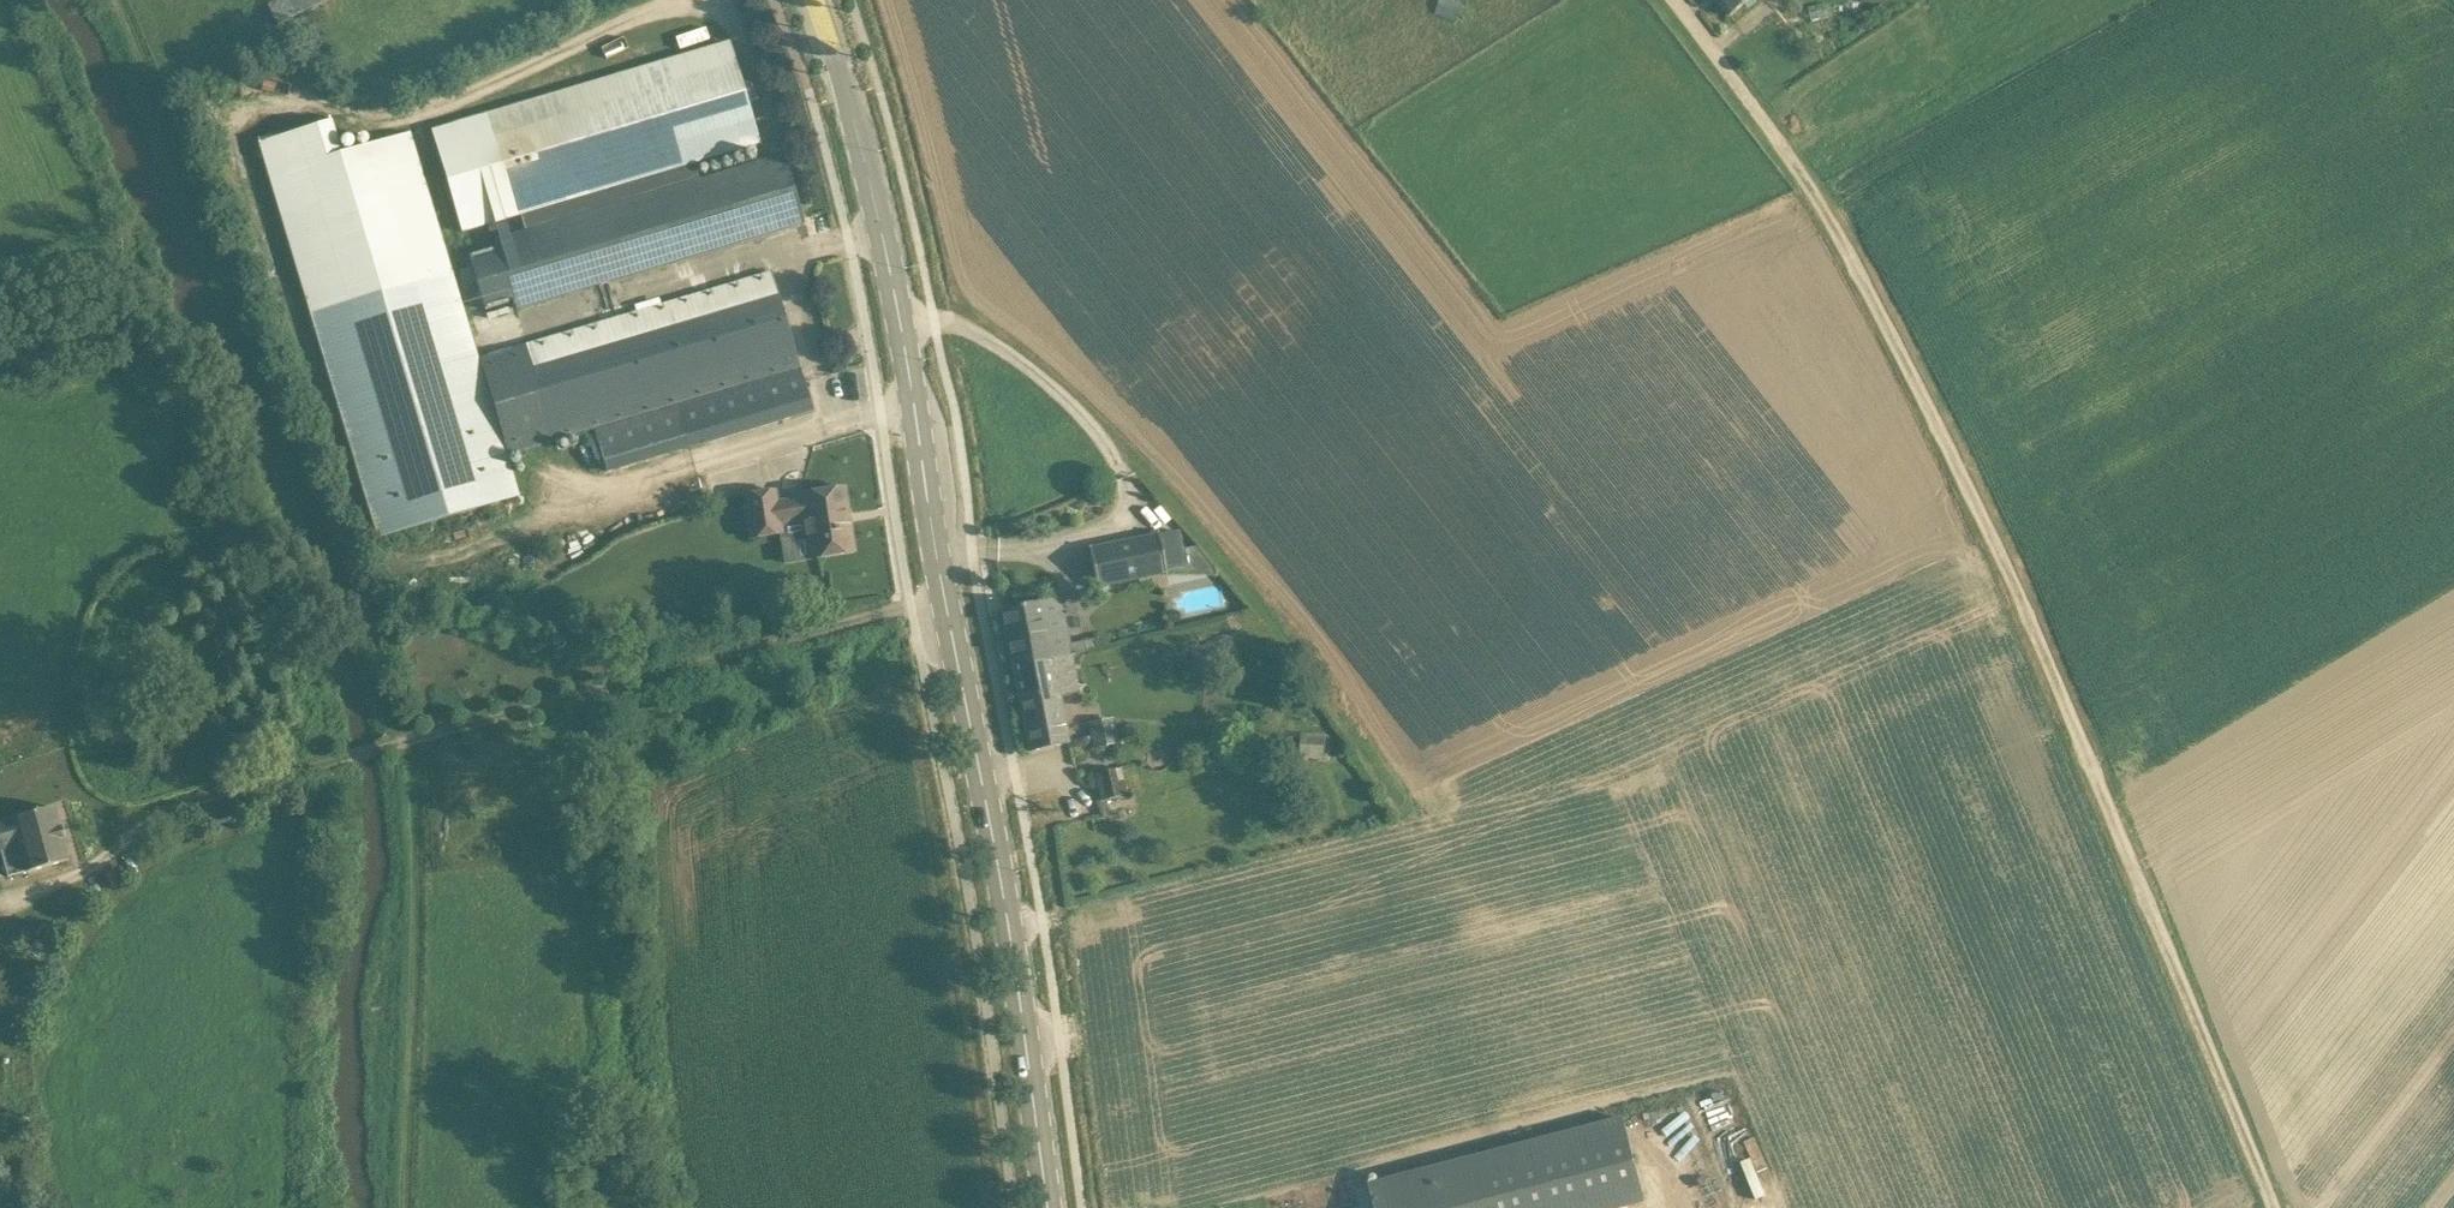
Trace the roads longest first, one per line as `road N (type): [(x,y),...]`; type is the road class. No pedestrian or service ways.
road 1 (track): [(2284,1207),(1987,521),(1887,307),(1805,177)]
road 2 (secondary): [(1048,1207),(995,849),(937,555)]
road 3 (unclassified): [(937,555),(1138,522),(1110,450),(1065,400),(985,336),(934,320),(900,324)]
road 4 (secondary): [(900,324),(872,188),(815,0)]
road 5 (secondary): [(937,555),(900,324)]
road 6 (unclassified): [(1805,177),(1670,0)]

